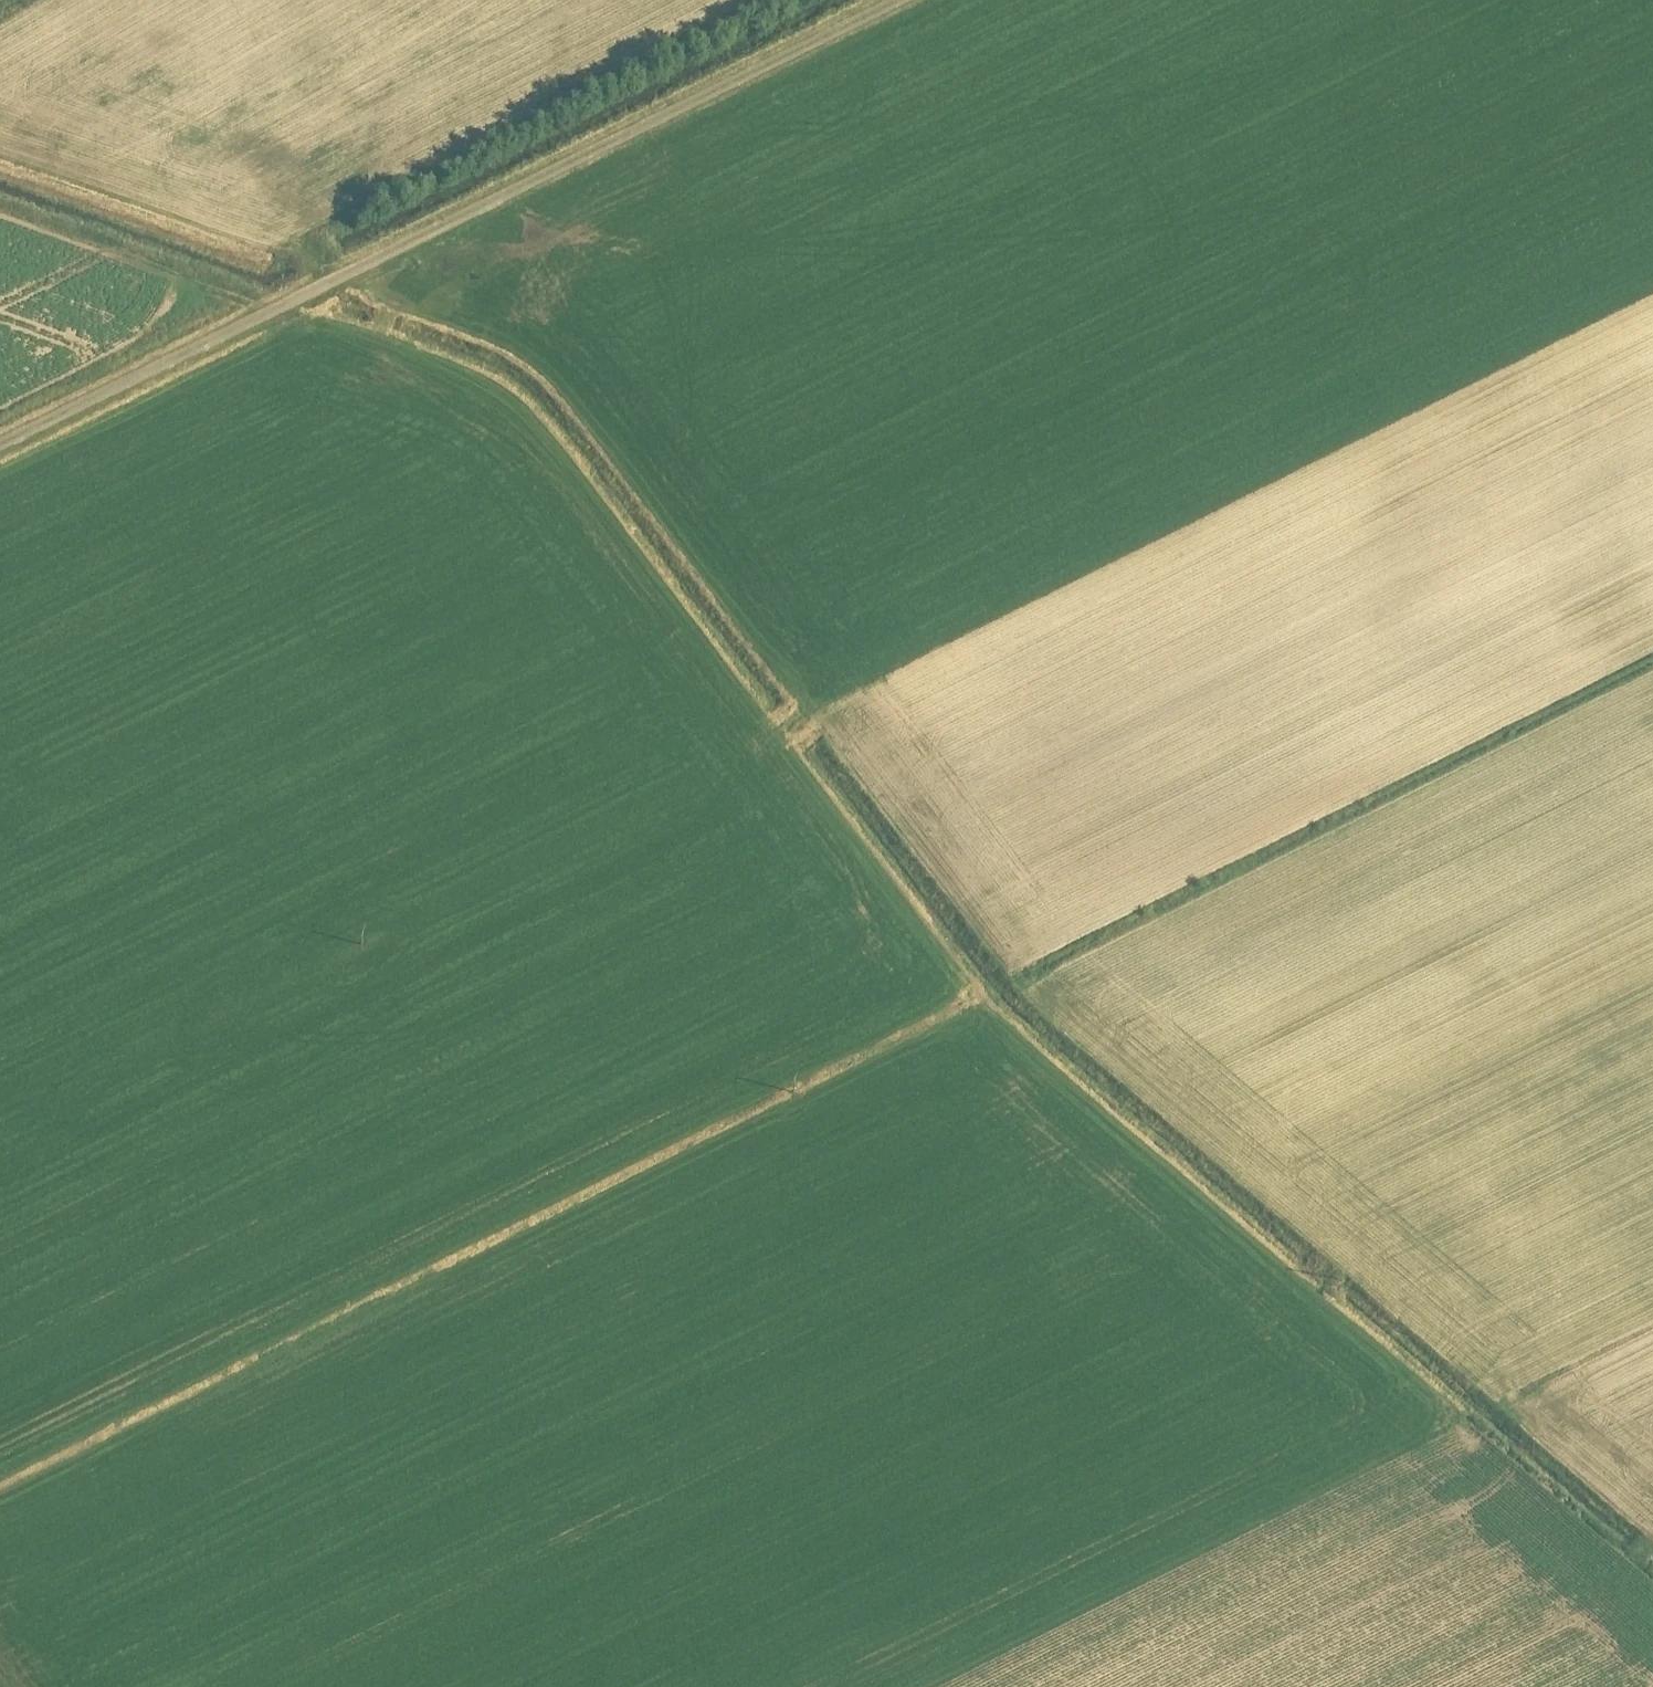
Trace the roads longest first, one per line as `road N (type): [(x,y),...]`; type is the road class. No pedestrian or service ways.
road 1 (unclassified): [(0,442),(889,0)]

